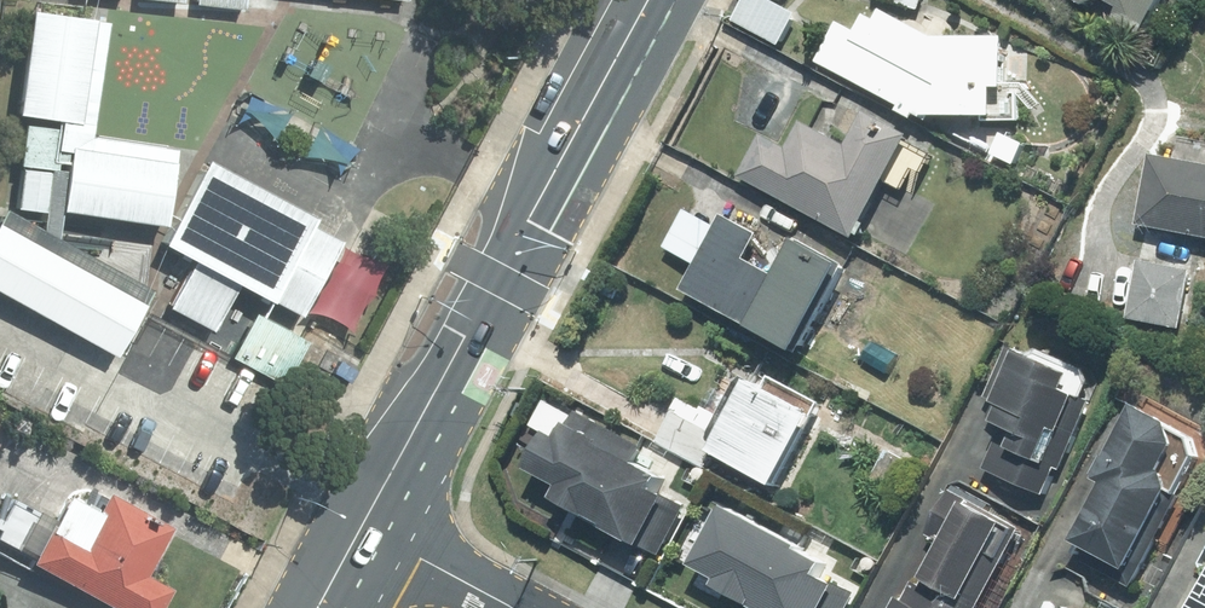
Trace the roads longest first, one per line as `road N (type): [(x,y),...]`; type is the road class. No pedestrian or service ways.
road 1 (secondary): [(648,0),(359,524)]
road 2 (residential): [(359,524),(514,607)]

